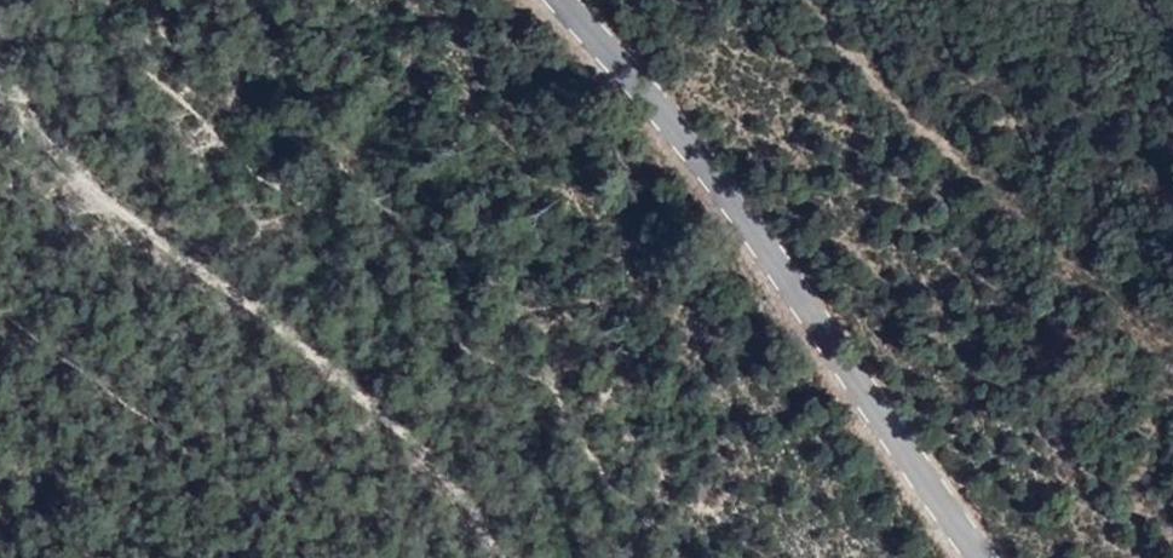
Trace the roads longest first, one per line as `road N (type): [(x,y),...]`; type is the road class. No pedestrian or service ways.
road 1 (track): [(0,62),(99,197),(339,378),(506,557)]
road 2 (tertiary): [(563,0),(677,127),(982,557)]

